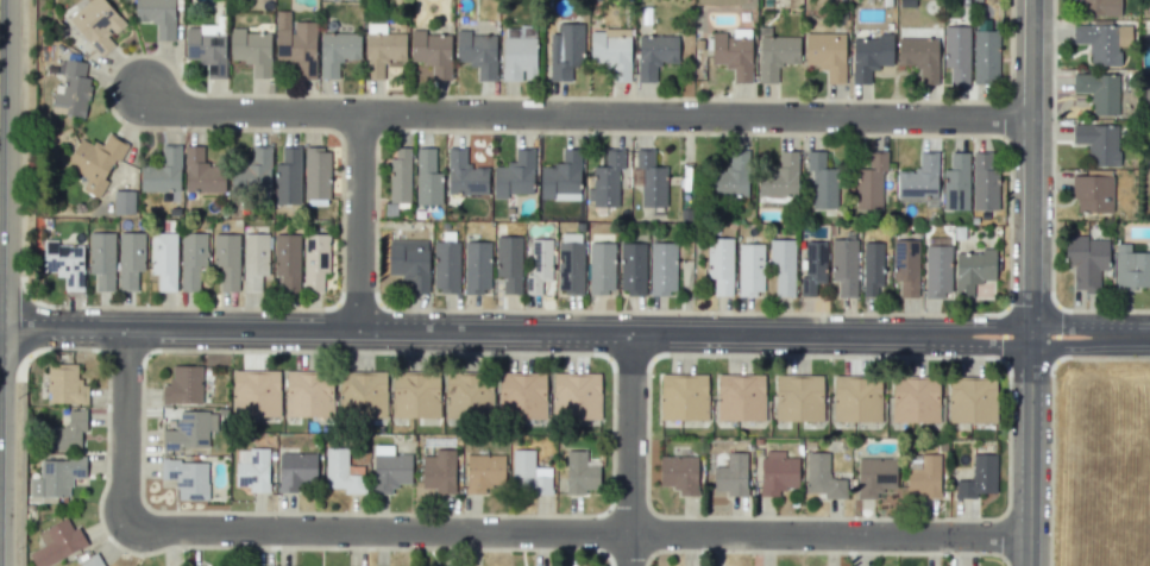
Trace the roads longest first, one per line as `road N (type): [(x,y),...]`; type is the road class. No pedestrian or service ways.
road 1 (residential): [(1030,537),(125,529),(127,328)]
road 2 (residential): [(1031,337),(0,328)]
road 3 (residential): [(1031,119),(188,111),(145,92)]
road 4 (residential): [(1031,337),(1032,0)]
road 5 (residential): [(631,565),(635,334)]
road 6 (residential): [(1030,565),(1031,337)]
road 7 (residential): [(359,114),(358,331)]

